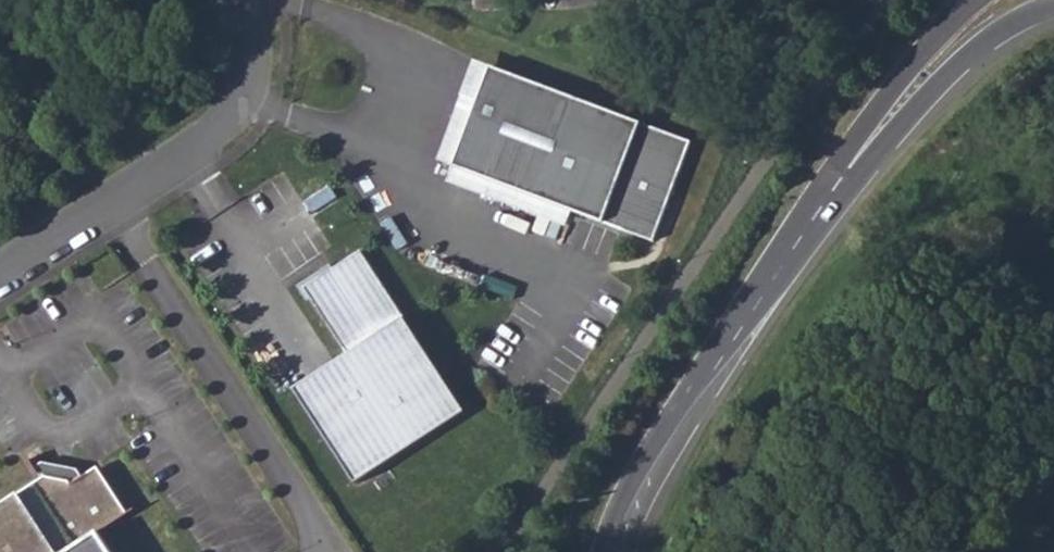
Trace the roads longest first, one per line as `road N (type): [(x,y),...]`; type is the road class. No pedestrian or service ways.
road 1 (trunk): [(601,551),(647,448),(837,183)]
road 2 (unclassified): [(224,0),(238,54),(228,109),(174,161),(0,274)]
road 3 (trunk): [(837,183),(866,168),(983,44),(1053,9)]
road 4 (trunk): [(837,183),(845,152),(967,0)]

